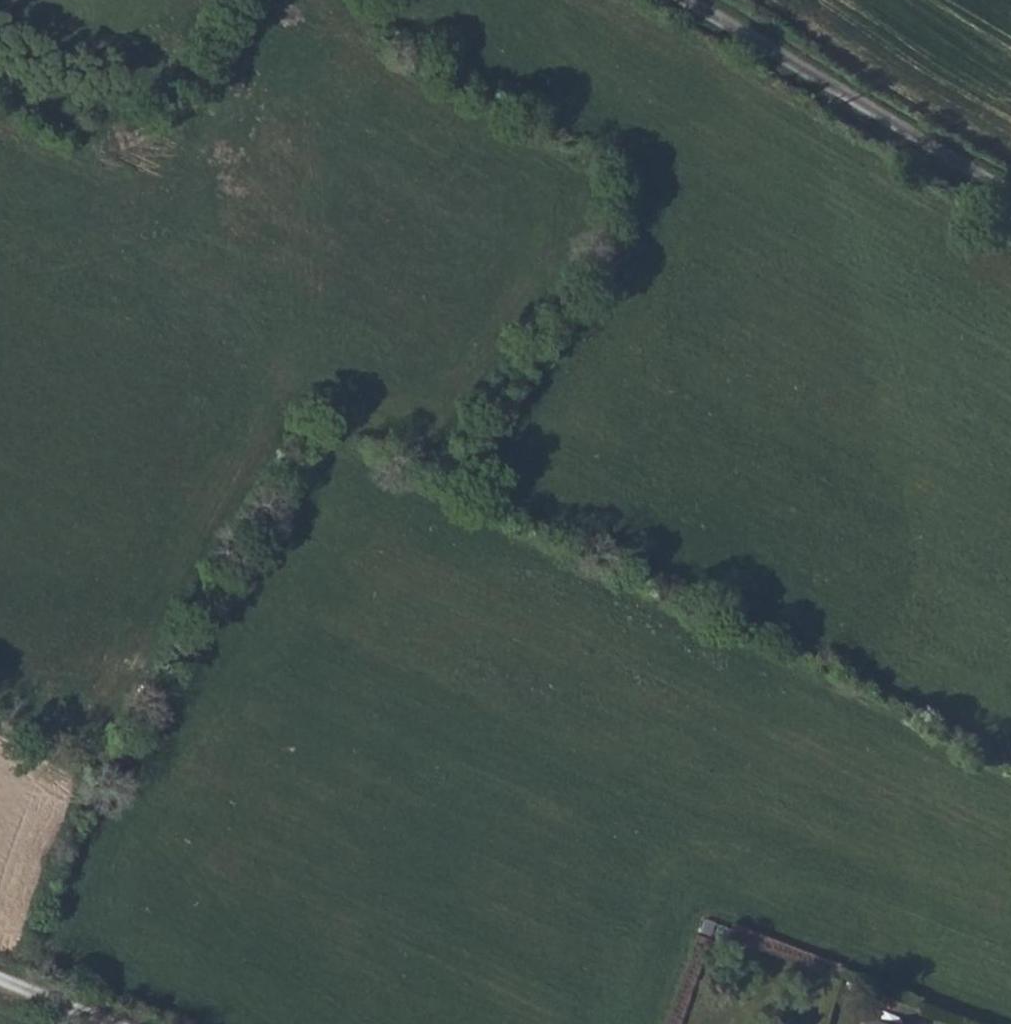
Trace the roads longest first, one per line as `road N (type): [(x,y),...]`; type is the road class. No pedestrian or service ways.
road 1 (unclassified): [(674,0),(1010,193)]
road 2 (track): [(117,1023),(0,975)]

